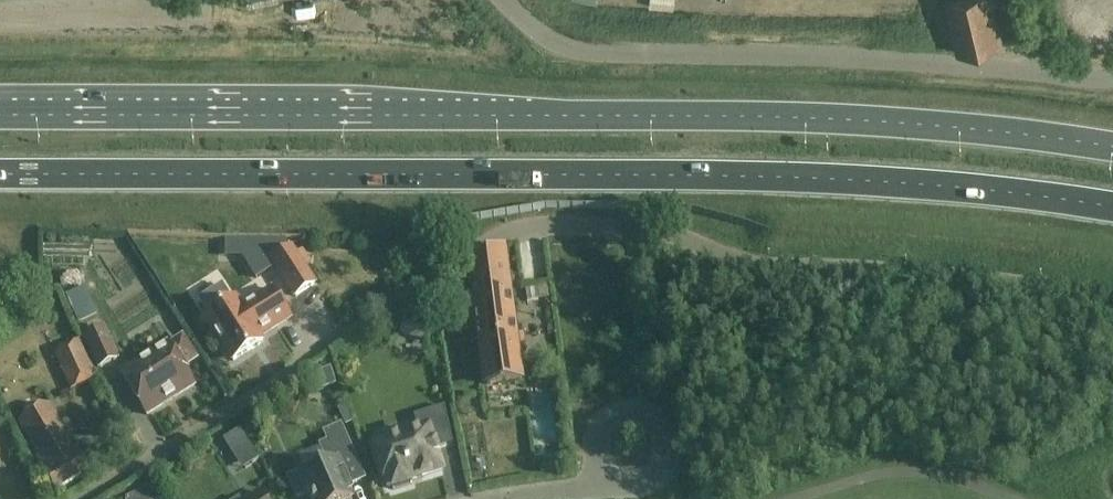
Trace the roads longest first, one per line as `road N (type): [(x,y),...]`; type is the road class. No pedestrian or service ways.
road 1 (primary): [(1112,150),(819,119),(0,115)]
road 2 (primary): [(0,174),(818,178),(1112,208)]
road 3 (residential): [(641,228),(545,226),(502,235),(82,498)]
road 4 (unclassified): [(506,0),(537,33),(583,54),(937,62),(1112,78)]
road 5 (unclassified): [(1112,299),(923,274),(735,261),(641,228)]
road 6 (residential): [(620,485),(646,484),(665,465),(665,439),(636,415)]

